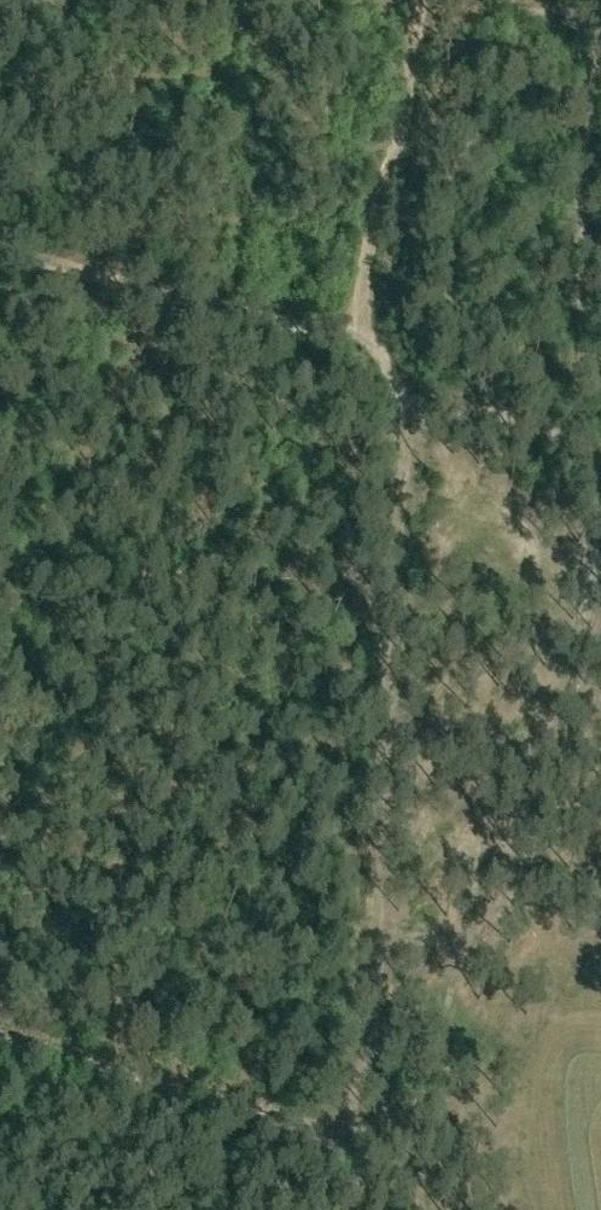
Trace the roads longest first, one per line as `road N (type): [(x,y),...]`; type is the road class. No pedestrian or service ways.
road 1 (track): [(0,1035),(348,1145),(370,1016),(408,414)]
road 2 (track): [(0,244),(153,293),(358,338),(383,363),(408,414)]
road 3 (track): [(358,338),(366,237),(399,131),(415,0)]

